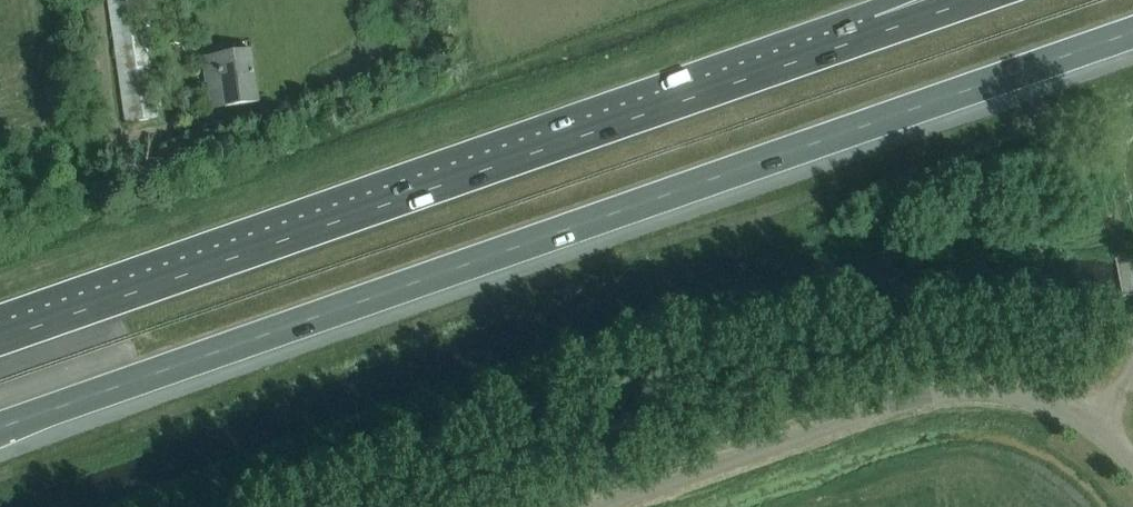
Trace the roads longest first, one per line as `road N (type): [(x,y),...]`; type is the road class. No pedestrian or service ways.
road 1 (motorway): [(0,426),(1132,33)]
road 2 (motorway): [(820,54),(0,340)]
road 3 (unclassified): [(1132,462),(1066,411),(1007,398),(944,397),(609,506)]
road 4 (motorway): [(976,0),(820,54)]

